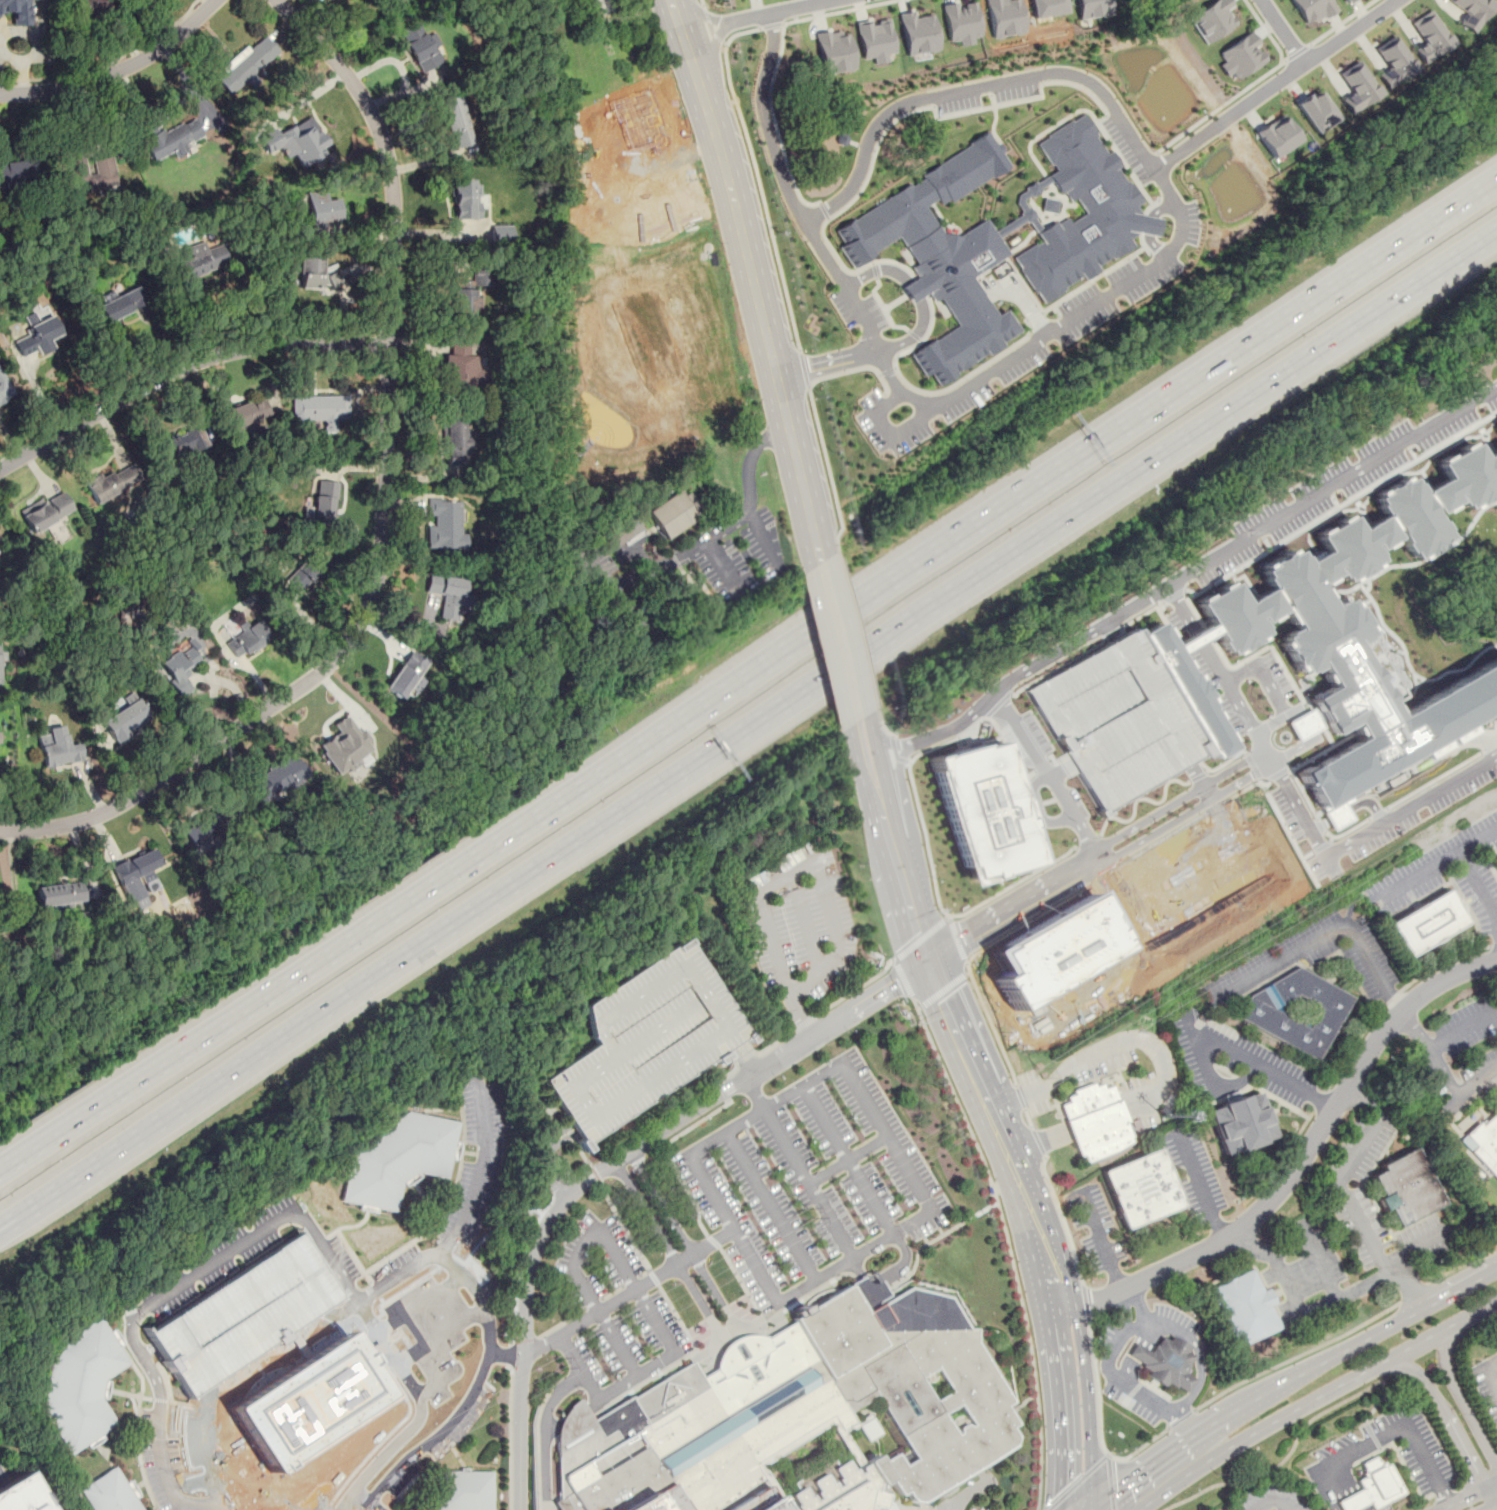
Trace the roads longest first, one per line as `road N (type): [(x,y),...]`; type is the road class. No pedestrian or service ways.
road 1 (motorway): [(0,1224),(1496,226)]
road 2 (motorway): [(1496,184),(286,987)]
road 3 (residential): [(0,829),(65,826),(138,794),(320,672),(351,639),(372,599),(384,506),(389,163),(365,99),(277,0)]
road 4 (residential): [(522,1509),(525,1308),(551,1216),(567,1195),(632,1150),(928,965)]
road 5 (secondary): [(1060,1310),(1020,1181),(918,941),(867,754)]
road 6 (residential): [(1060,1310),(1120,1290),(1238,1231),(1296,1169),(1401,1010),(1447,978),(1496,960)]
road 7 (secondary): [(823,565),(731,190),(684,37)]
road 8 (primary): [(1496,1269),(1211,1425),(1090,1509)]
road 9 (residential): [(0,470),(147,384),(233,350),(390,344)]
road 10 (motorway): [(286,987),(0,1175)]
road 11 (residential): [(1155,171),(1399,0)]
road 12 (primary): [(1136,1509),(1386,1362)]
road 13 (residential): [(0,95),(119,71),(166,45),(215,0)]
road 14 (secondary): [(1090,1509),(1081,1336),(1060,1310)]
road 15 (secondary): [(1060,1310),(1051,1342),(1058,1509)]
road 16 (residential): [(1496,1484),(1495,1464),(1445,1369),(1451,1326)]
road 17 (residential): [(1386,1362),(1430,1387),(1476,1470),(1496,1484)]
road 18 (secondary): [(860,725),(823,565)]
road 19 (residential): [(684,37),(835,0)]
road 20 (primary): [(1386,1362),(1496,1302)]

